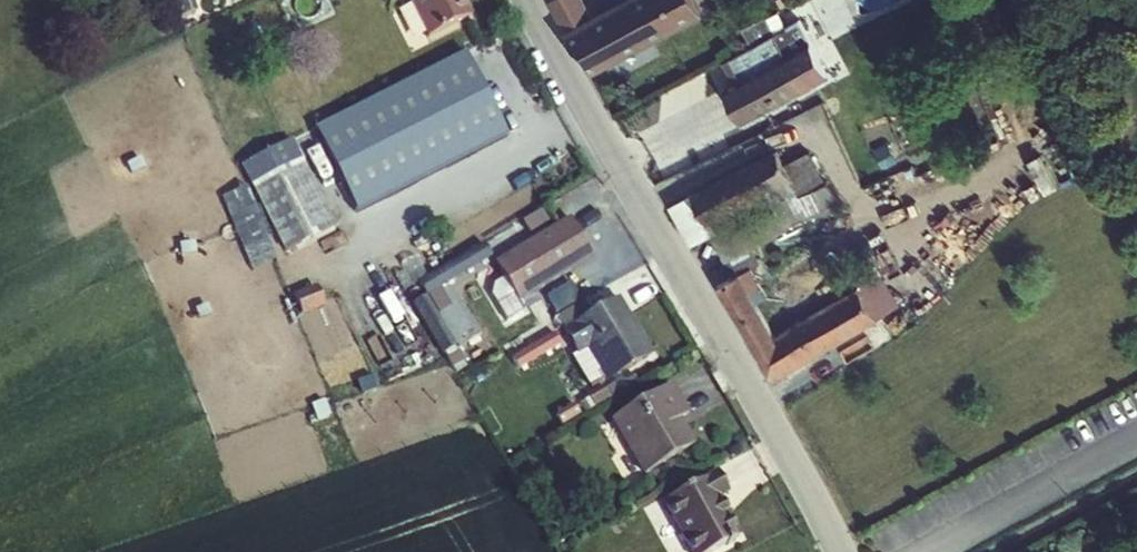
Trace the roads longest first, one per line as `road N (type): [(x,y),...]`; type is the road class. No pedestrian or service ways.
road 1 (unclassified): [(851,551),(536,0)]

